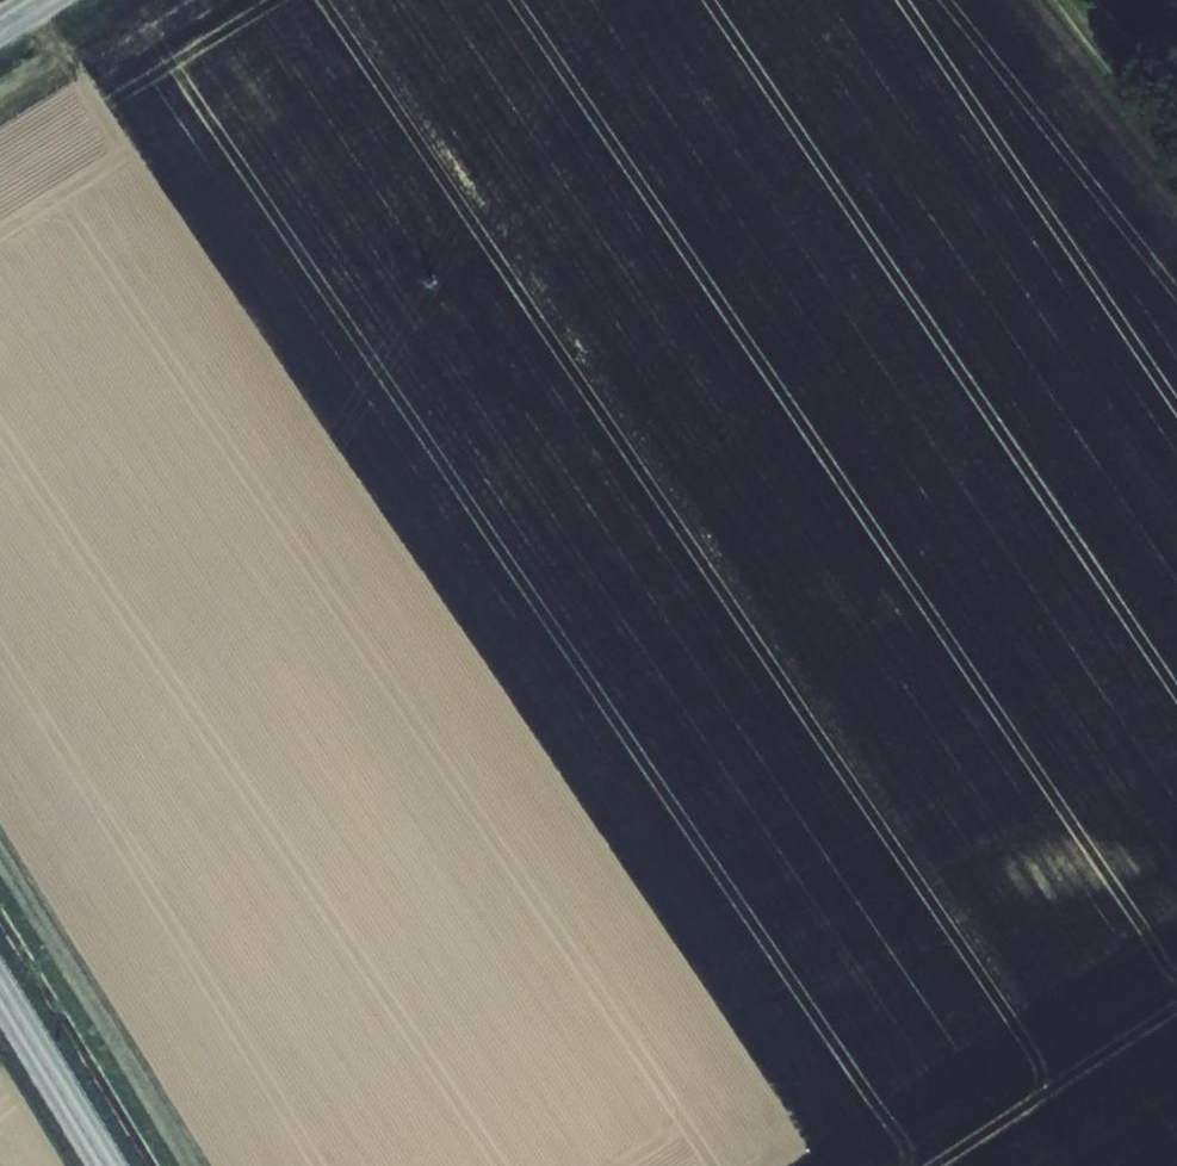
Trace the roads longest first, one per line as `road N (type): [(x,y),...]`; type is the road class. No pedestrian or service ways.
road 1 (tertiary): [(109,1165),(0,990)]

